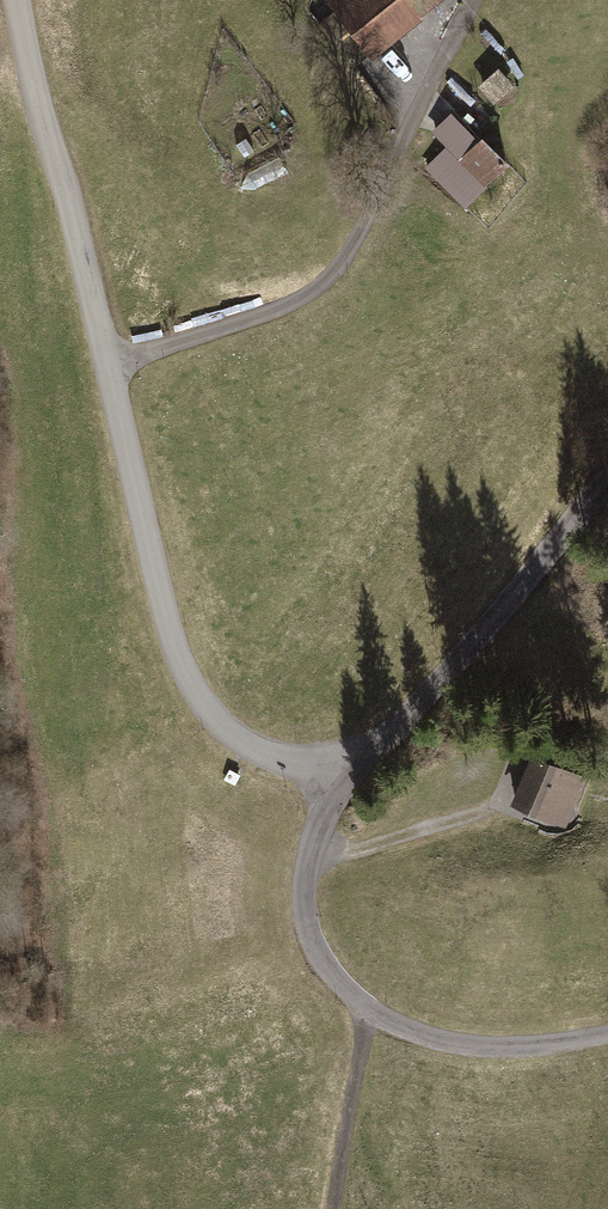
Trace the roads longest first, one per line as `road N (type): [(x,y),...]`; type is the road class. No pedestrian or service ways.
road 1 (unclassified): [(336,790),(244,749),(203,708),(170,638),(17,0)]
road 2 (residential): [(336,790),(305,882),(308,935),(371,1016),(454,1047),(542,1051),(607,1039)]
road 3 (residential): [(607,486),(458,670),(336,790)]
road 4 (track): [(340,1208),(371,1016)]
road 5 (track): [(311,858),(496,807)]

